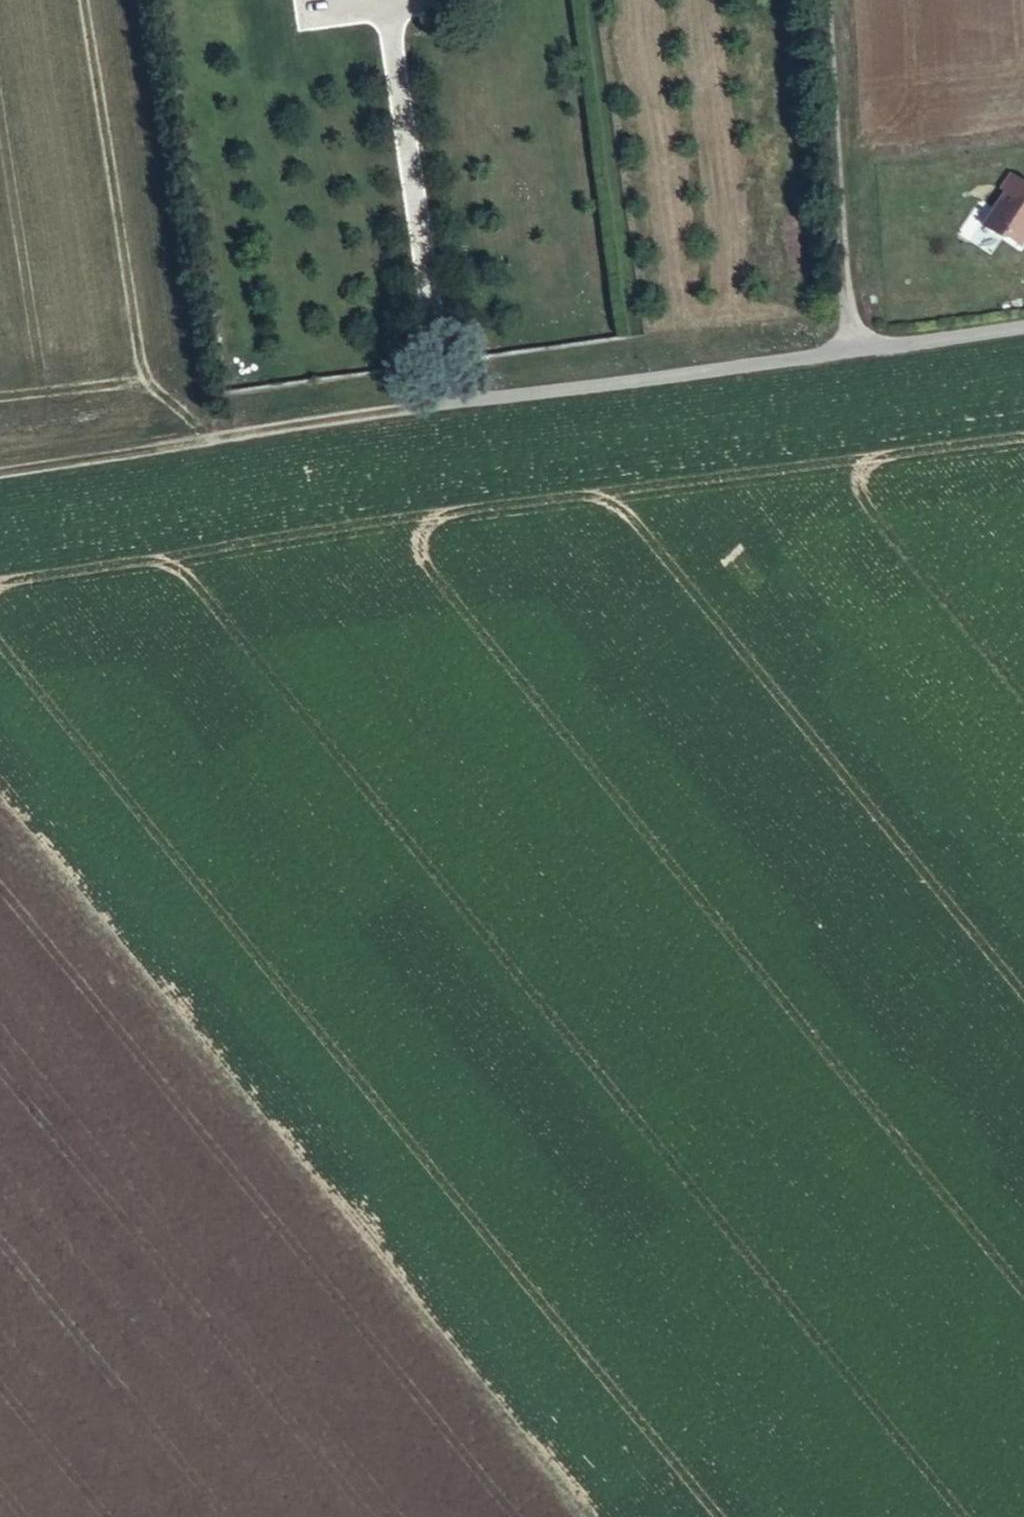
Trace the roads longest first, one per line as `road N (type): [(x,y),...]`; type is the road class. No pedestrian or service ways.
road 1 (residential): [(1023,327),(440,406)]
road 2 (track): [(0,474),(181,453),(440,406)]

